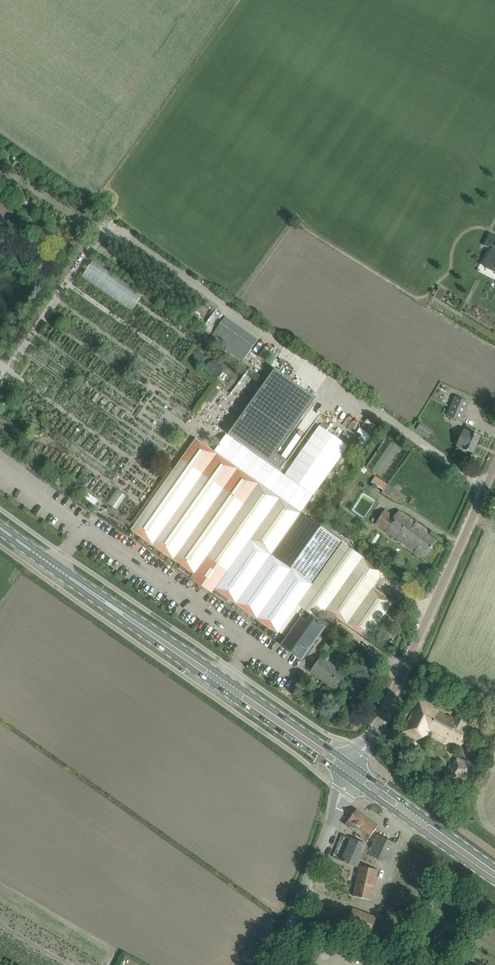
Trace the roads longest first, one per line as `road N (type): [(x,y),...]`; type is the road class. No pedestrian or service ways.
road 1 (unclassified): [(356,767),(494,464)]
road 2 (primary): [(109,605),(350,779)]
road 3 (primary): [(356,767),(109,605)]
road 4 (unclassified): [(272,964),(350,779)]
road 5 (primary): [(350,779),(494,881)]
road 6 (primary): [(494,867),(356,767)]
road 7 (primary): [(109,605),(0,528)]

